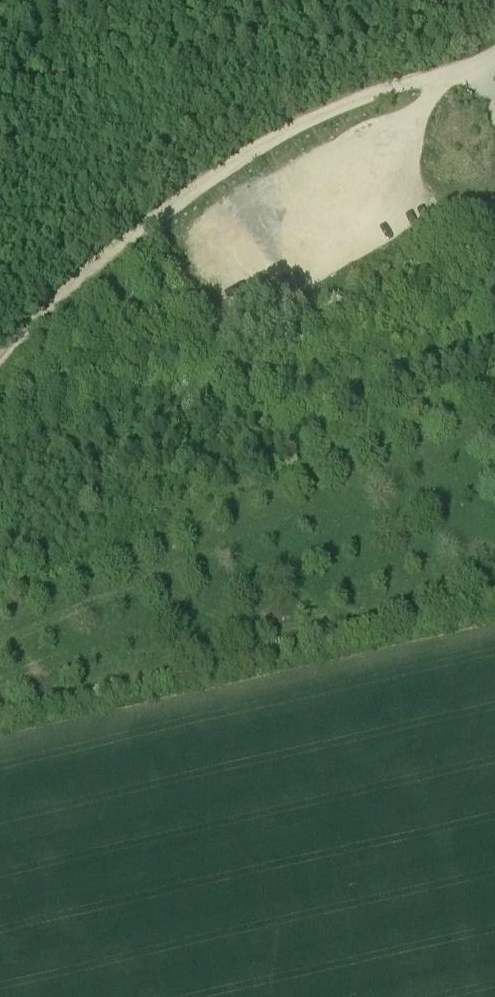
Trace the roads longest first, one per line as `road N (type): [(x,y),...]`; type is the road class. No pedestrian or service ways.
road 1 (track): [(430,79),(278,140),(139,234),(0,360)]

